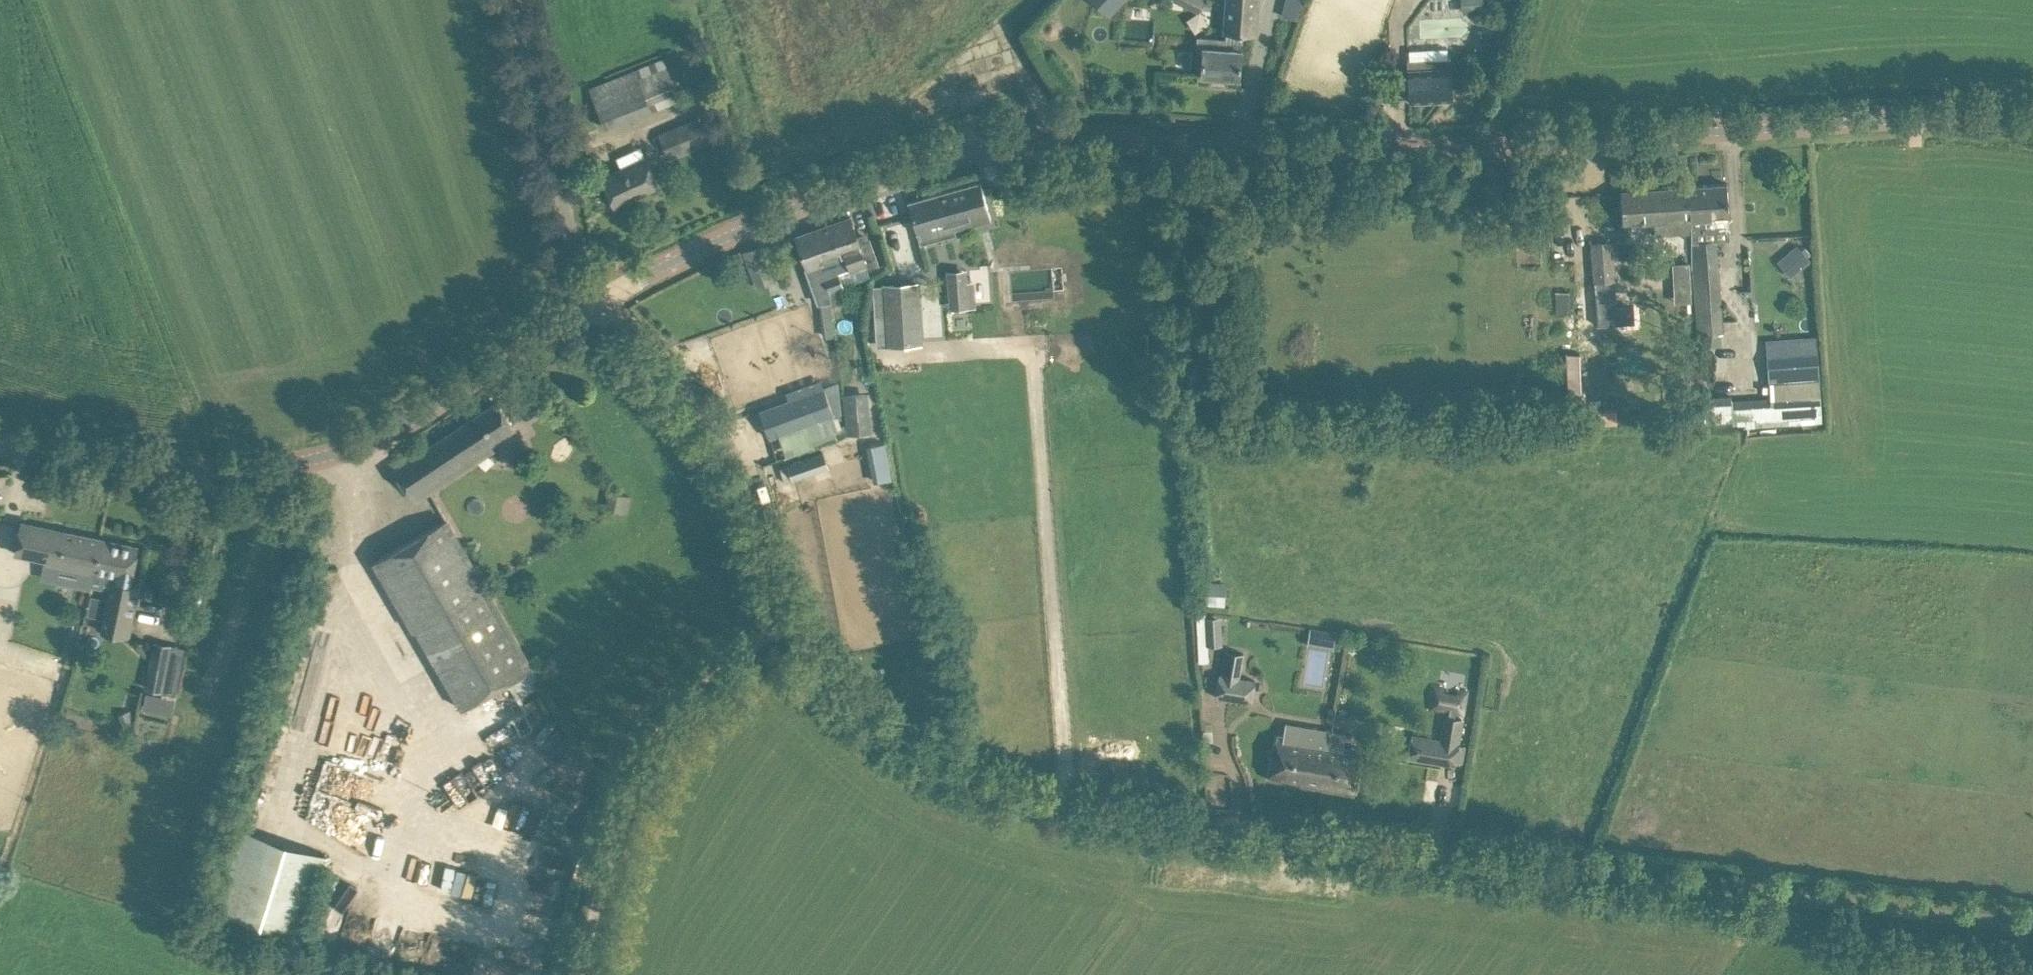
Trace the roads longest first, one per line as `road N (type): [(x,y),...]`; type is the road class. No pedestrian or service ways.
road 1 (unclassified): [(2032,927),(1115,812),(974,776),(908,744),(831,673),(790,619),(731,450),(595,303)]
road 2 (tertiary): [(595,303),(870,178),(1025,140),(1349,151),(1882,119),(2032,119)]
road 3 (tertiary): [(0,444),(190,468),(307,460),(399,427),(595,303)]
road 4 (track): [(790,619),(692,688),(657,731),(578,974)]
road 5 (unclassified): [(595,303),(573,252),(513,0)]

